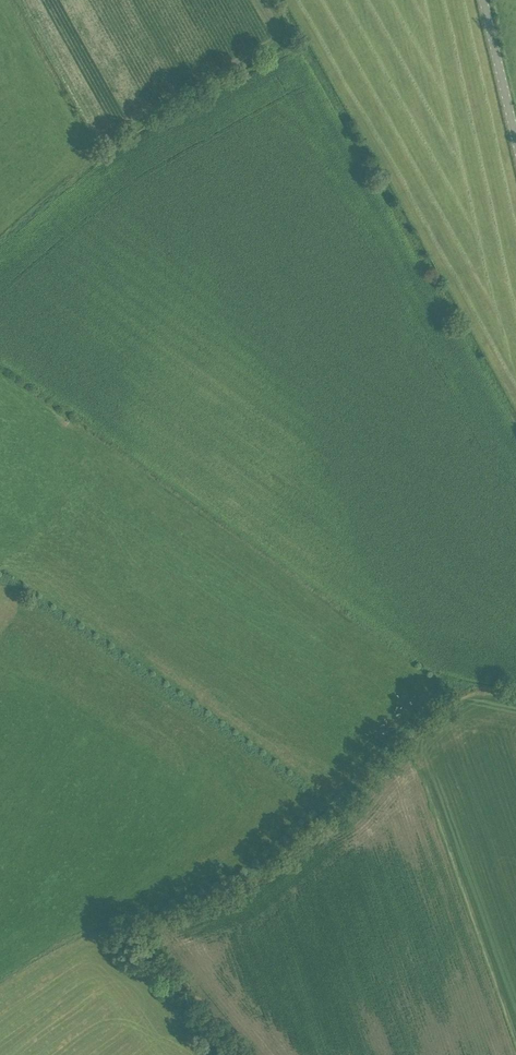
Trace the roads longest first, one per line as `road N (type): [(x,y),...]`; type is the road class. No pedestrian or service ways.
road 1 (unclassified): [(515,141),(484,0)]

